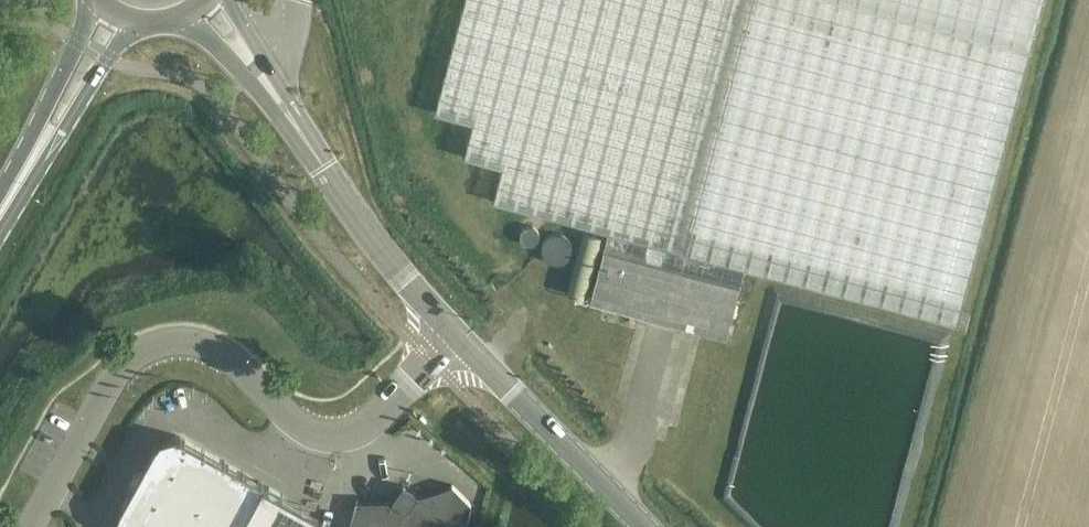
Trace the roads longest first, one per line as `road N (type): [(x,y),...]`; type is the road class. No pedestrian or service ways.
road 1 (unclassified): [(32,526),(124,367),(170,338),(196,338),(227,353),(291,416),(324,433),(356,432),(377,419),(452,336)]
road 2 (tertiary): [(644,526),(452,336)]
road 3 (tertiary): [(452,336),(365,232),(293,124)]
road 4 (primary): [(34,152),(71,119),(129,21)]
road 5 (primary): [(98,2),(34,152)]

